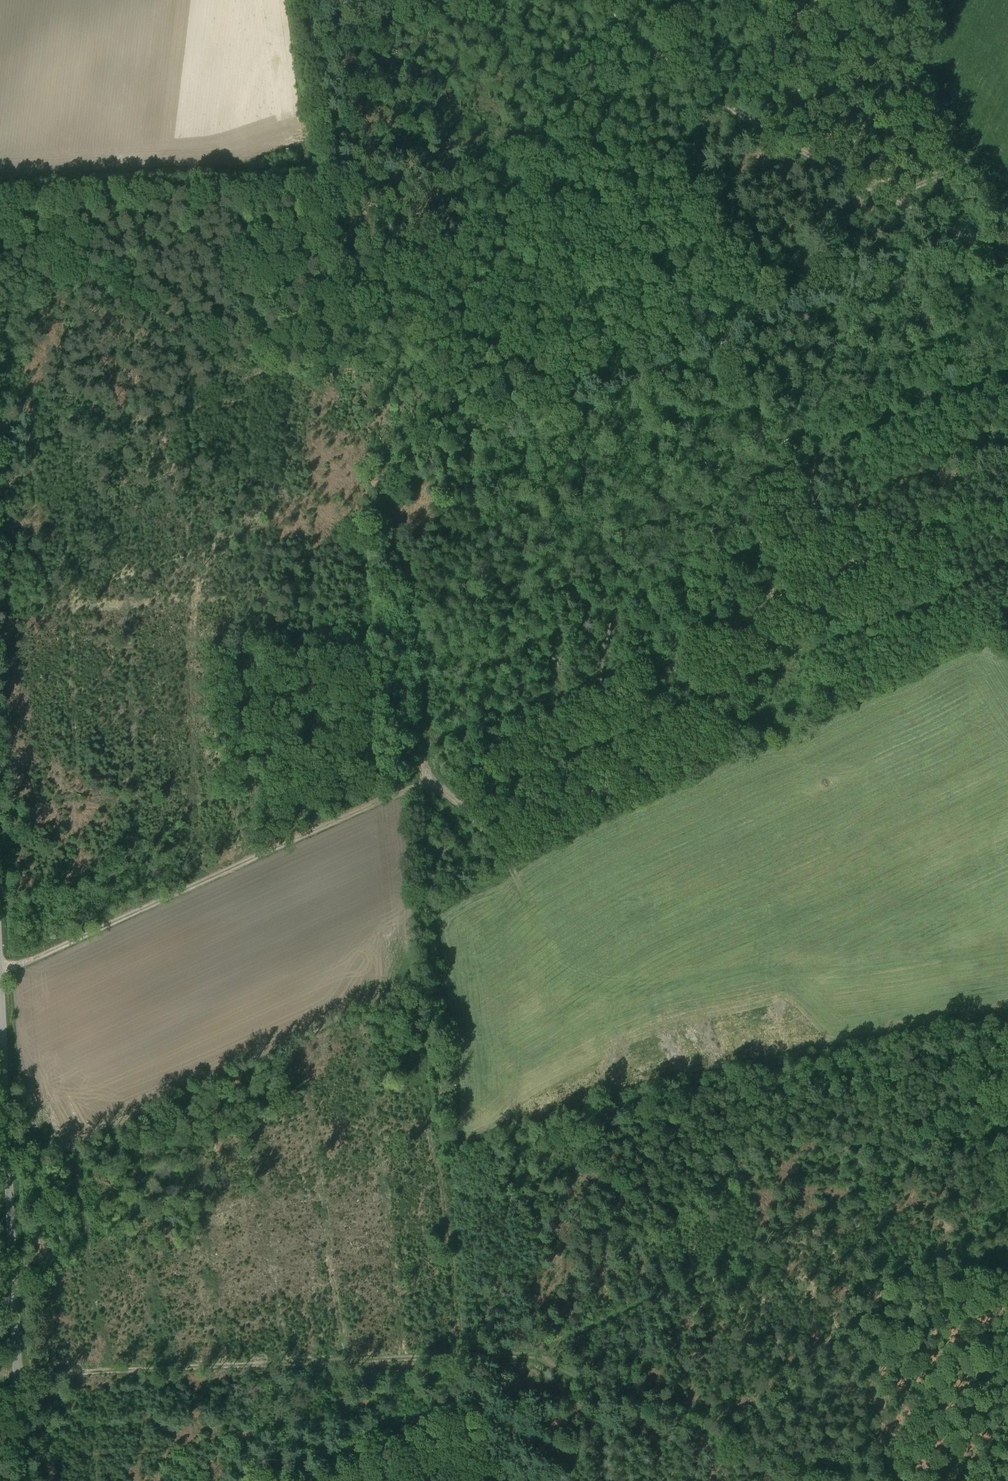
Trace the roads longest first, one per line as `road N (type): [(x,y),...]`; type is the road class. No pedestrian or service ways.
road 1 (track): [(0,965),(402,791),(443,792),(509,868)]
road 2 (track): [(594,0),(720,108),(1007,258)]
road 3 (tertiary): [(19,1480),(0,995)]

